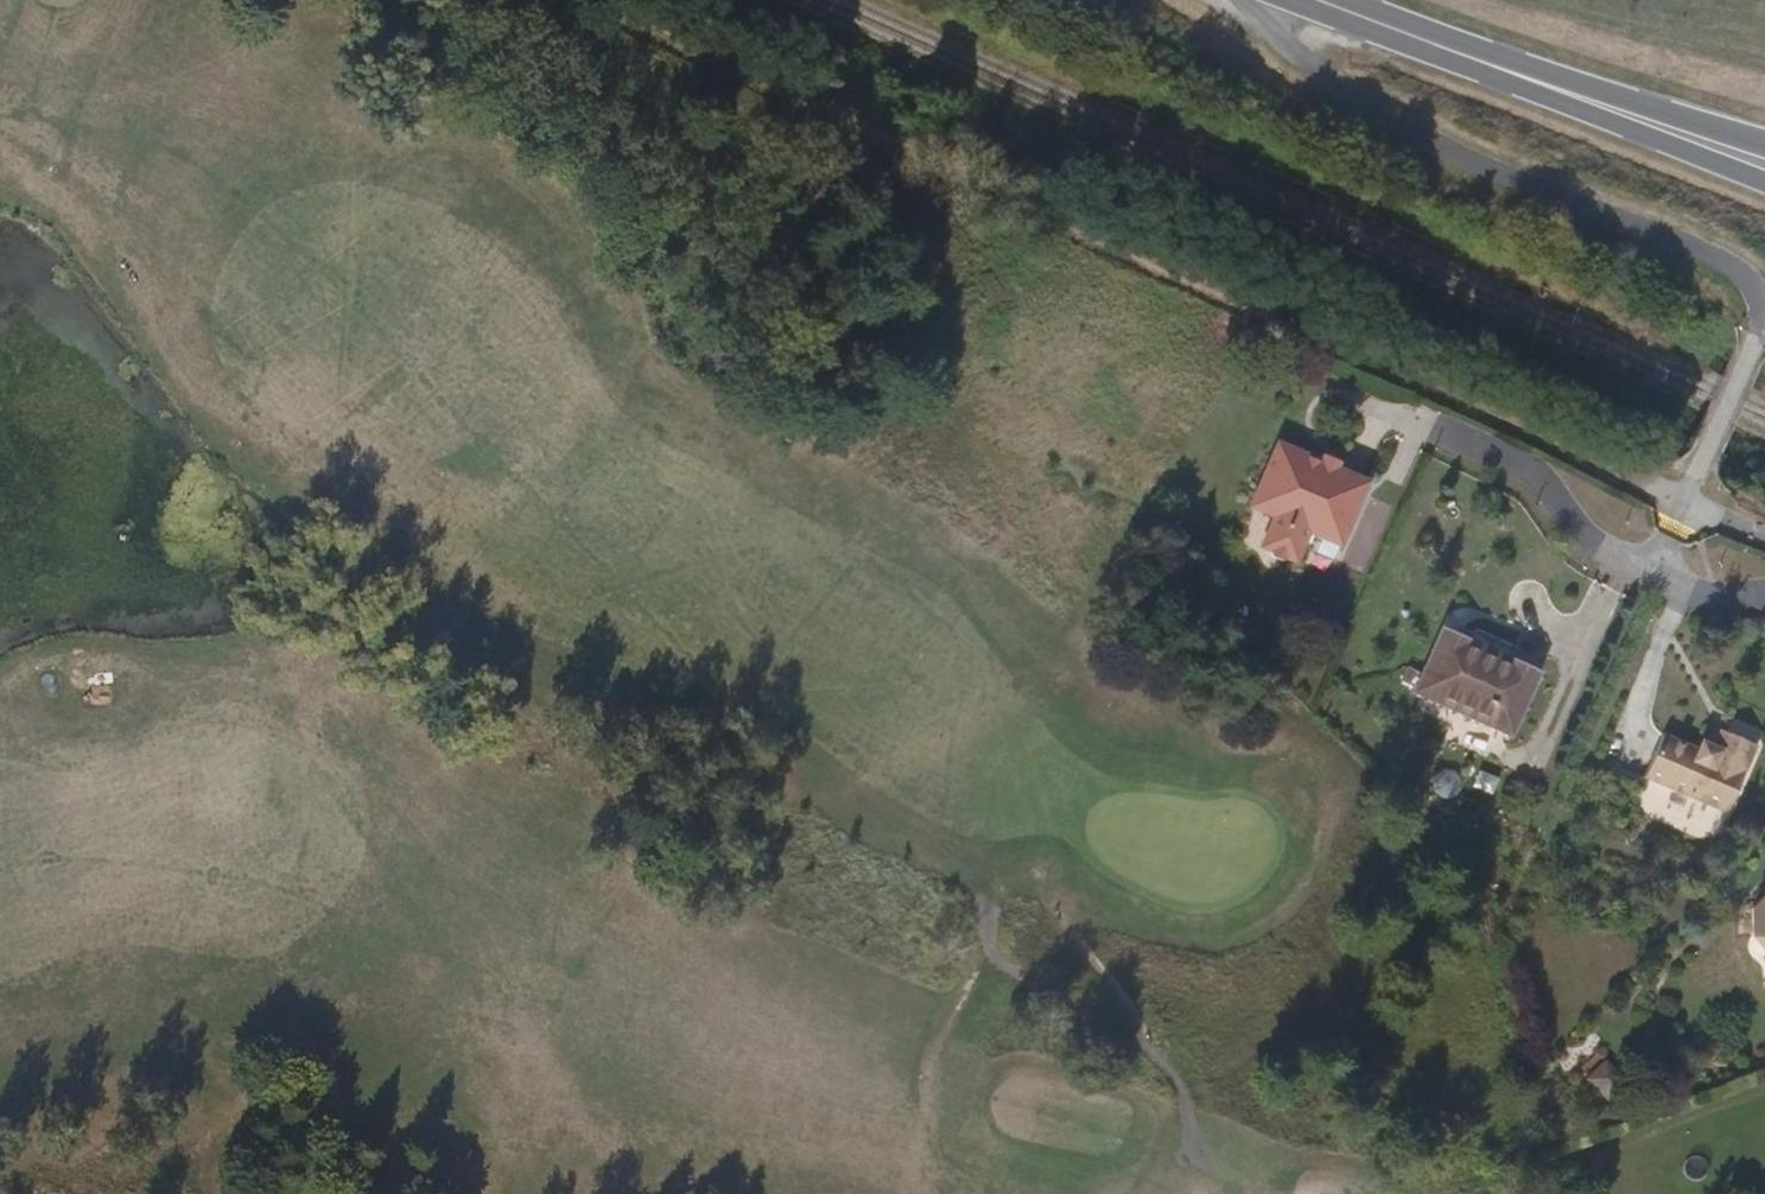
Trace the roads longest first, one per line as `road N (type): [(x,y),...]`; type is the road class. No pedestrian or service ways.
road 1 (unclassified): [(1764,307),(1730,266),(1705,252),(1466,159),(1393,123),(1292,50),(1242,0)]
road 2 (secondary): [(1324,0),(1614,109)]
road 3 (residential): [(1420,423),(1540,476),(1601,547),(1655,570)]
road 4 (unclassified): [(1690,479),(1764,312)]
road 5 (secondary): [(1614,109),(1764,177)]
road 6 (secondary): [(1764,149),(1614,109)]

